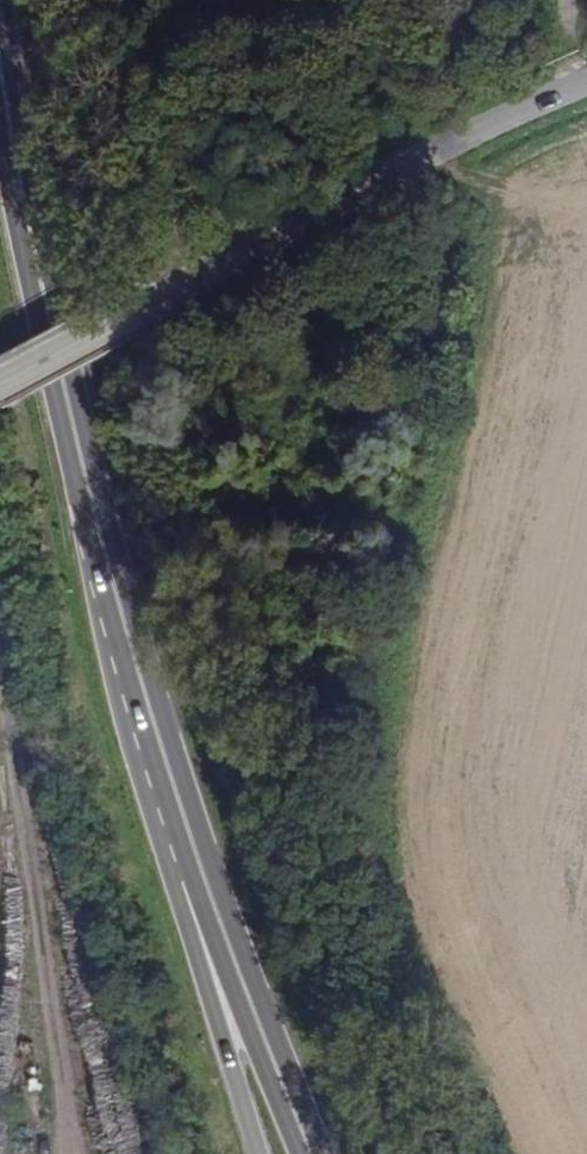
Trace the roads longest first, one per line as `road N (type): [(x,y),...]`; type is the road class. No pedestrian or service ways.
road 1 (unclassified): [(0,385),(416,156),(586,86)]
road 2 (primary): [(143,687),(71,411),(0,57)]
road 3 (primary): [(312,1153),(206,879),(143,687)]
road 4 (primary): [(143,687),(138,745),(260,1153)]

